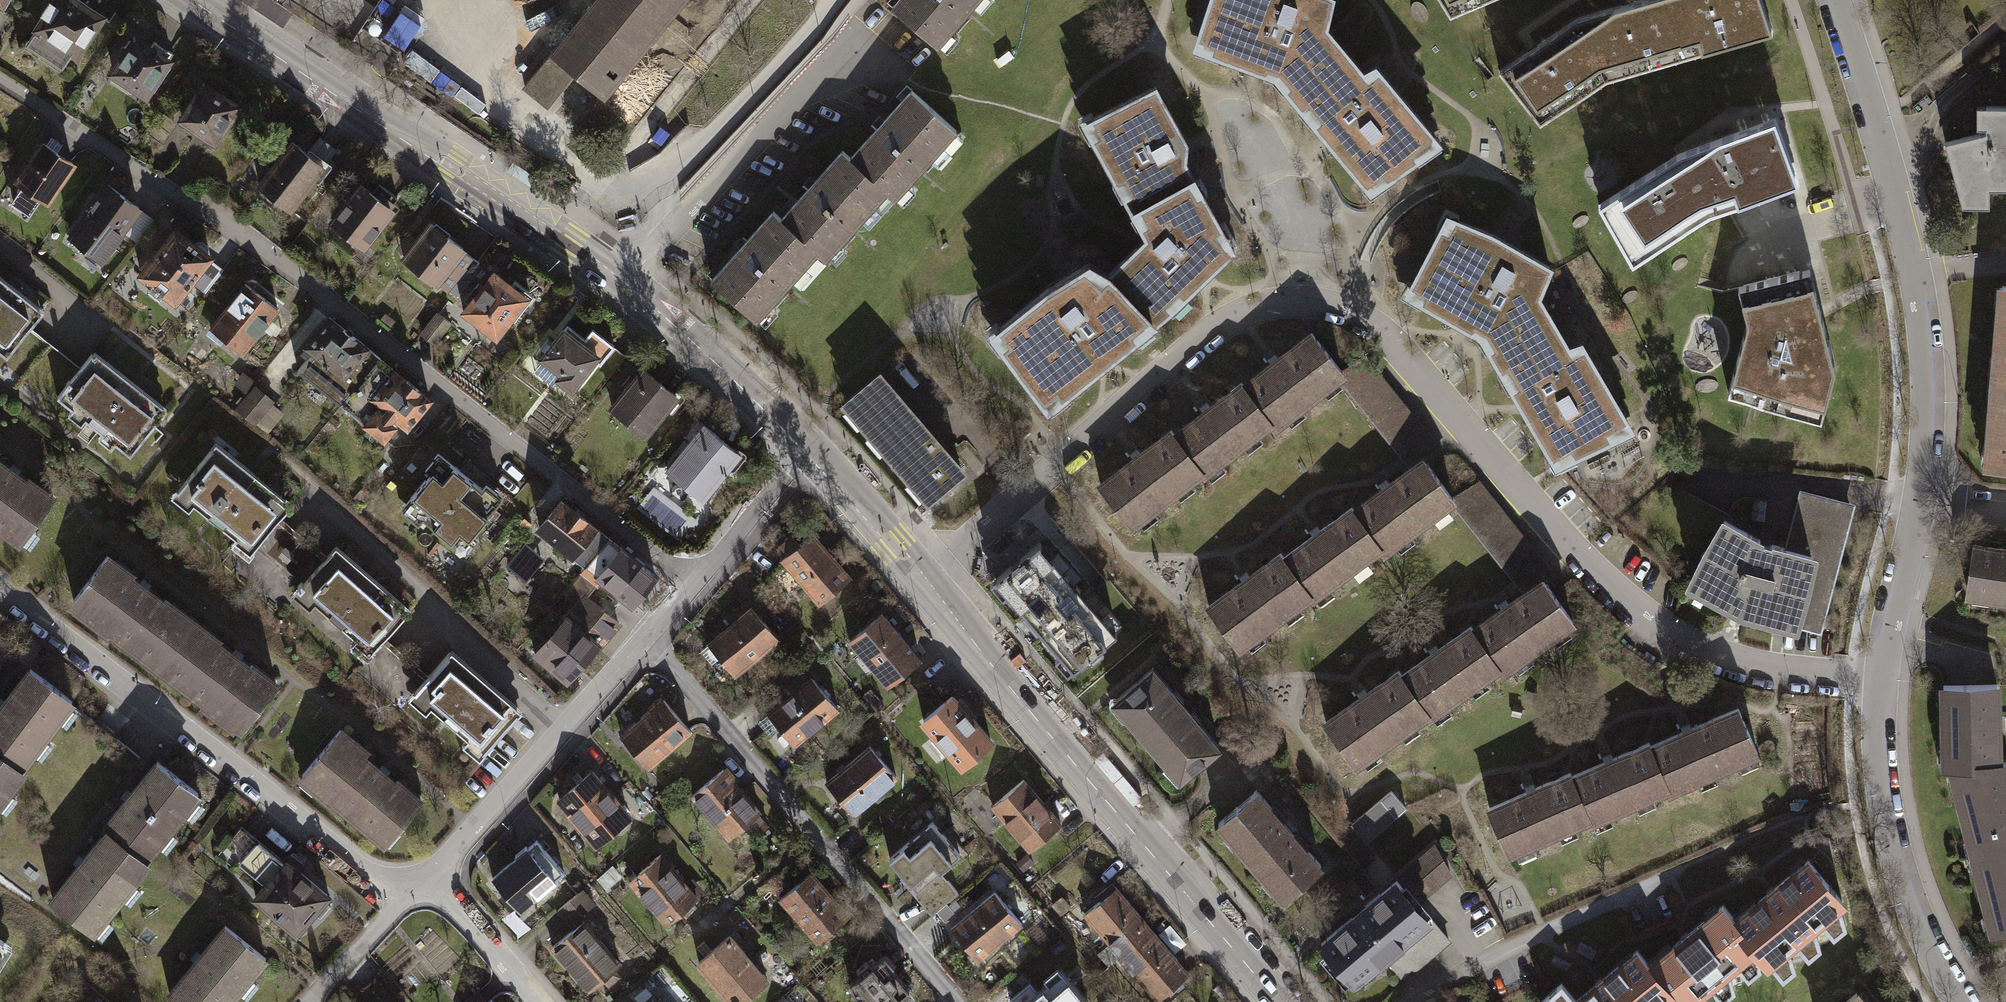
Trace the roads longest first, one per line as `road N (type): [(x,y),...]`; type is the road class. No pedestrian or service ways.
road 1 (residential): [(922,580),(1215,326),(1259,308),(1315,305),(1380,332),(1579,554),(1656,620),(1720,653),(1884,683)]
road 2 (residential): [(0,82),(329,300),(690,585)]
road 3 (tertiary): [(198,0),(625,282),(809,450)]
road 4 (tertiary): [(922,580),(1281,1001)]
road 5 (residential): [(418,888),(359,864),(0,586)]
road 6 (residential): [(1920,499),(1926,373),(1912,272),(1840,0)]
road 7 (residential): [(642,643),(956,1001)]
road 8 (residential): [(1967,1001),(1912,906),(1888,797),(1884,683)]
road 9 (residential): [(642,643),(418,888)]
road 10 (residential): [(1884,683),(1920,499)]
road 11 (residential): [(809,450),(690,585)]
road 12 (tertiary): [(809,450),(922,580)]
road 13 (residential): [(533,1001),(454,909),(418,888)]
road 14 (residential): [(418,888),(307,1001)]

